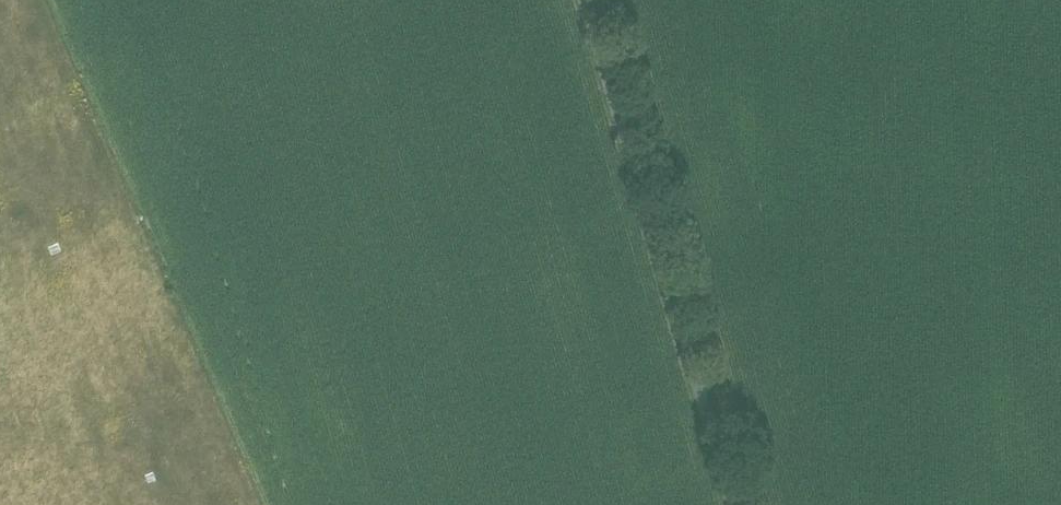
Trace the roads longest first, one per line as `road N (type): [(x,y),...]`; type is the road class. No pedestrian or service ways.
road 1 (residential): [(586,0),(732,504)]

